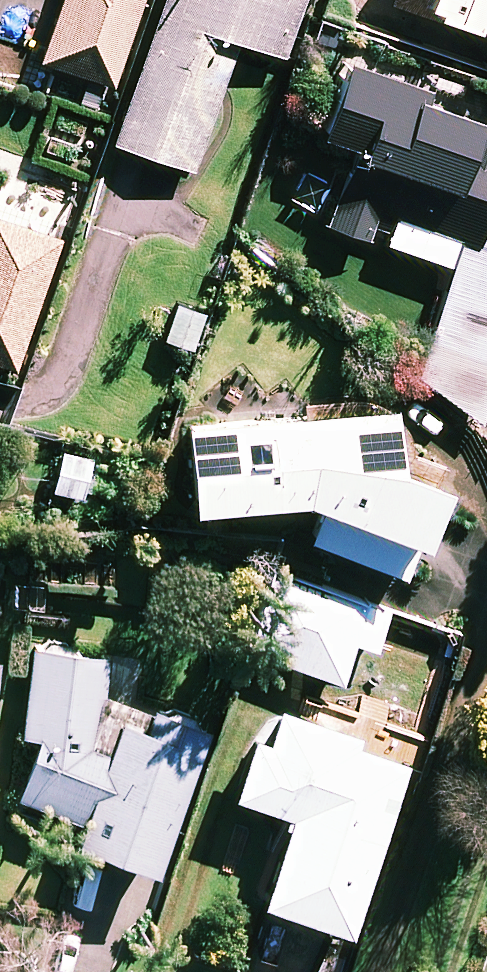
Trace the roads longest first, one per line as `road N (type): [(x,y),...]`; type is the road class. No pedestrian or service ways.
road 1 (residential): [(374,971),(486,643)]

